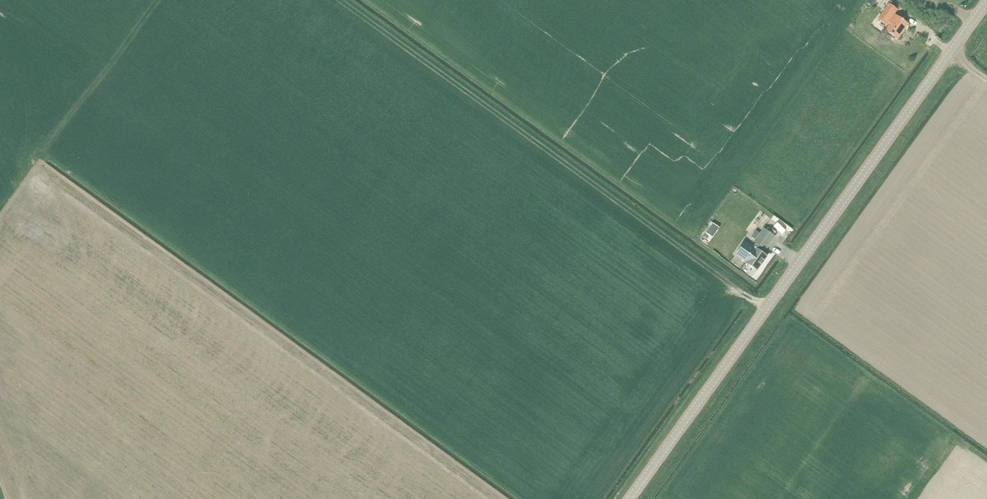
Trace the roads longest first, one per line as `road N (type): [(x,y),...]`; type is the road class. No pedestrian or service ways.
road 1 (tertiary): [(633,498),(986,1)]

